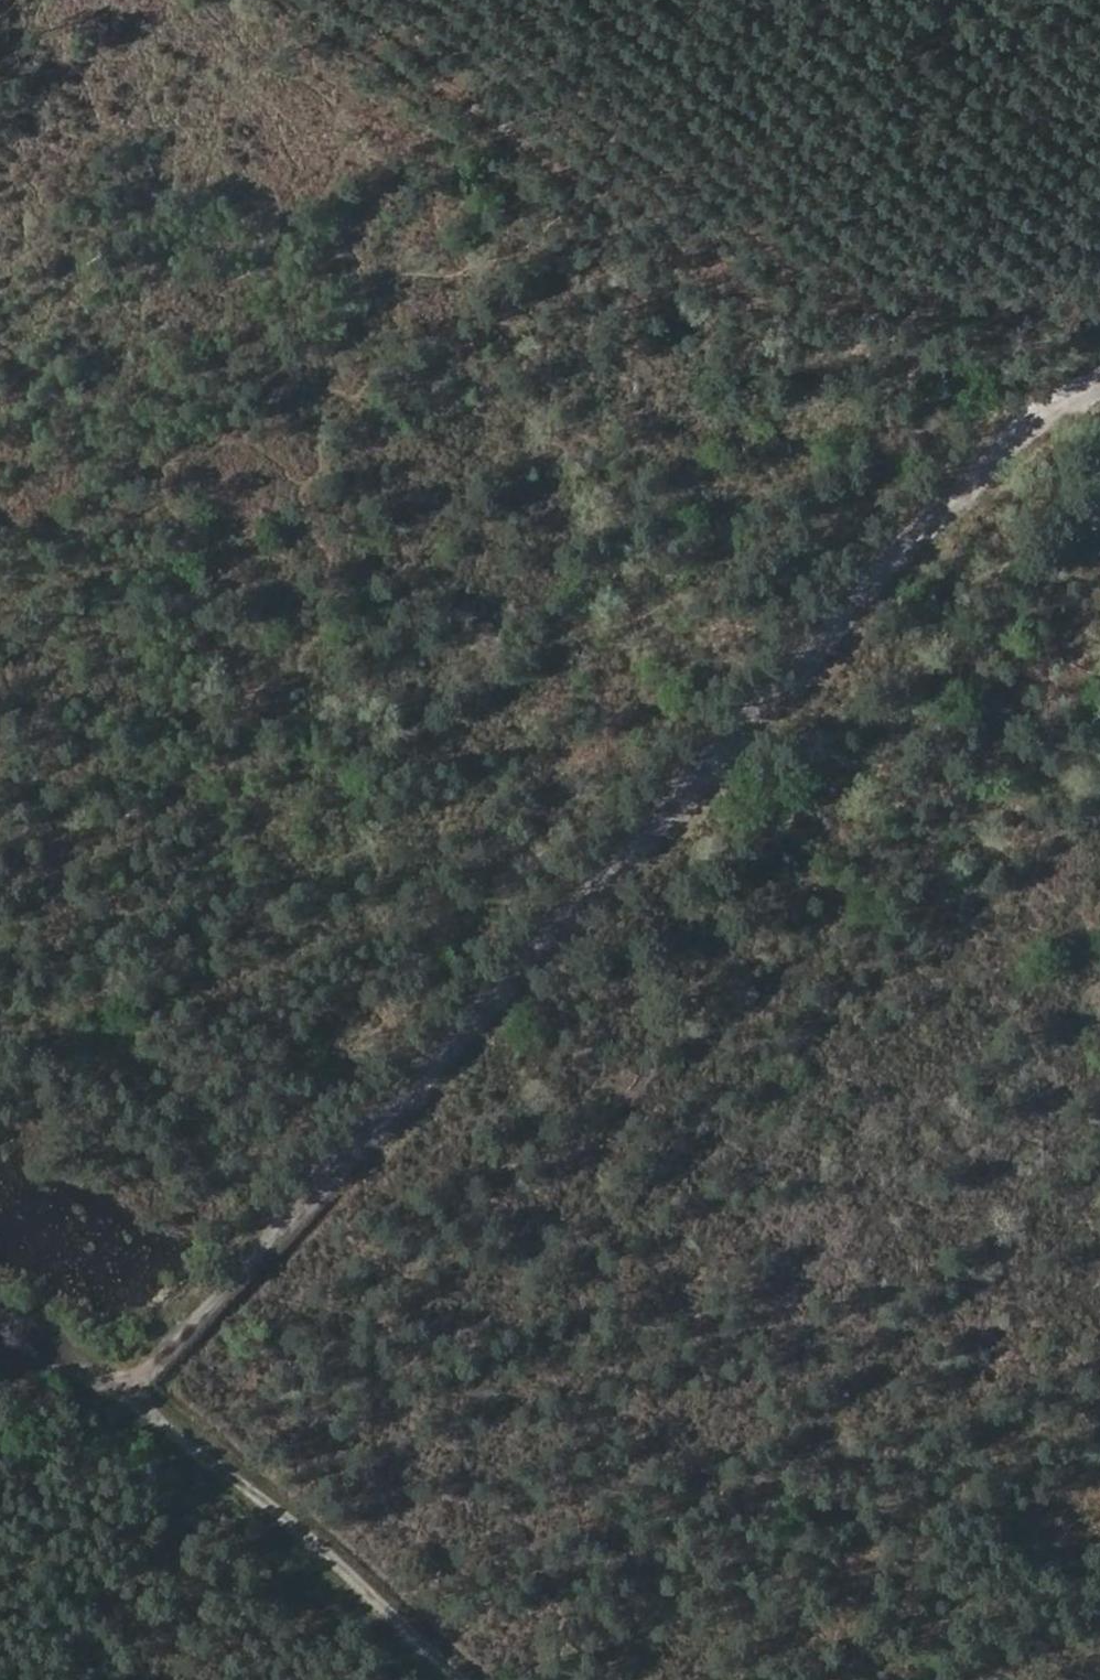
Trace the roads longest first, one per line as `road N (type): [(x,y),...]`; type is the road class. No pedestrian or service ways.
road 1 (track): [(1099,367),(1069,378),(170,1444)]
road 2 (track): [(0,1351),(170,1444),(441,1679)]

